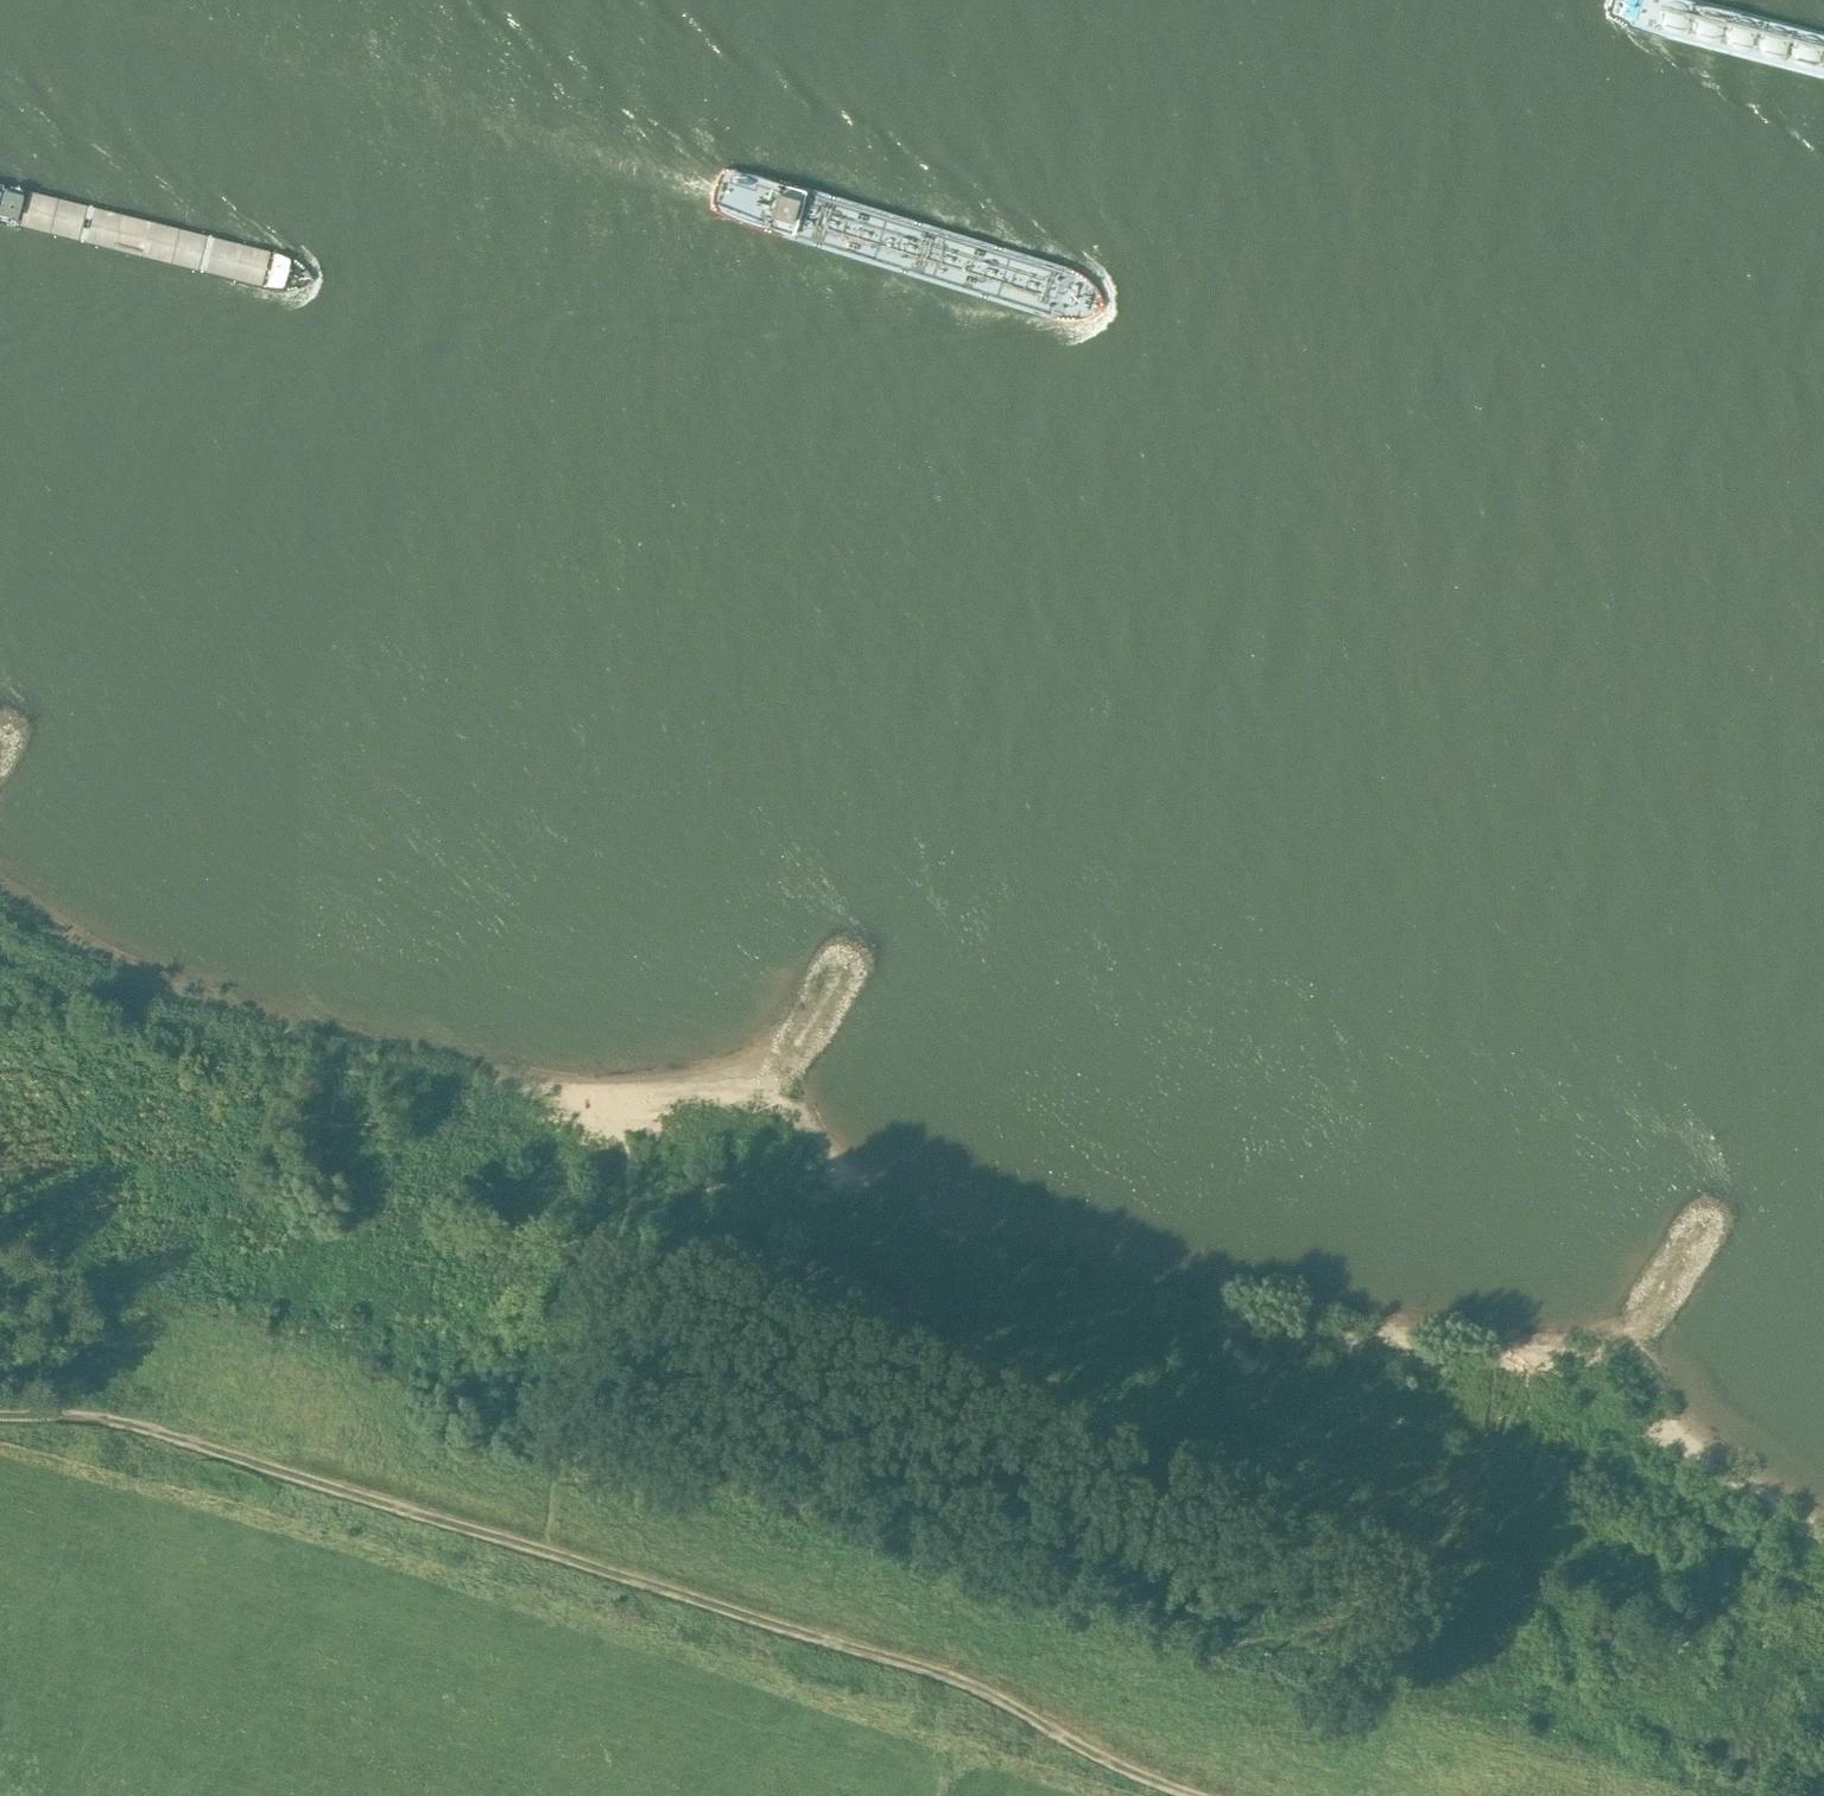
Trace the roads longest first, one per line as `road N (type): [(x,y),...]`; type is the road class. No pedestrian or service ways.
road 1 (track): [(1211,1795),(1111,1762),(979,1685),(105,1416),(0,1413)]

